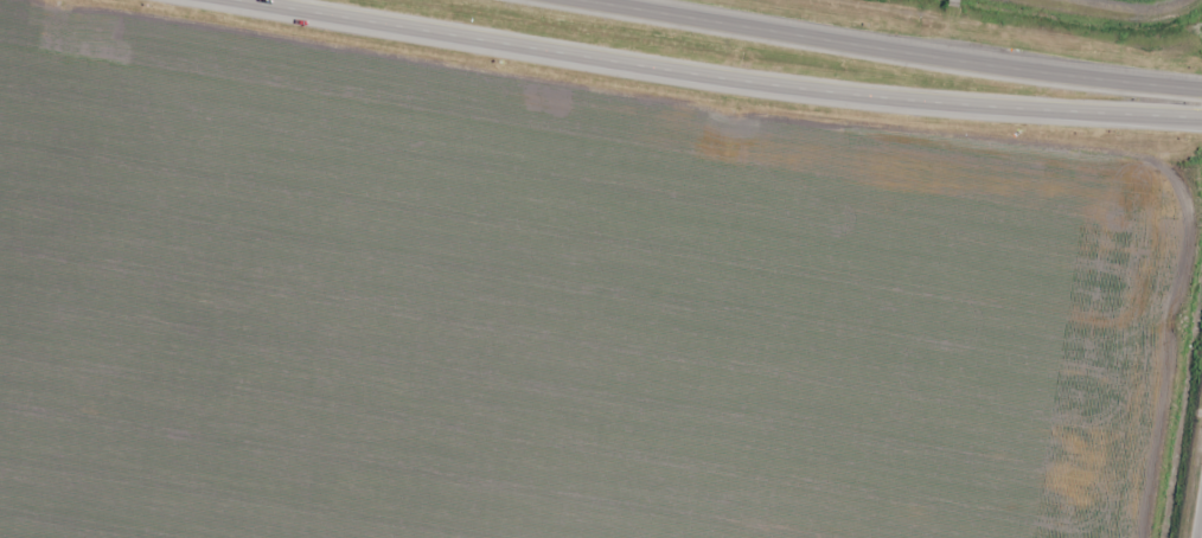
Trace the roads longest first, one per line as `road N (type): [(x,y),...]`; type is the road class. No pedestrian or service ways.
road 1 (trunk): [(245,0),(810,89),(1201,117)]
road 2 (trunk): [(1201,88),(1012,68),(591,0)]

